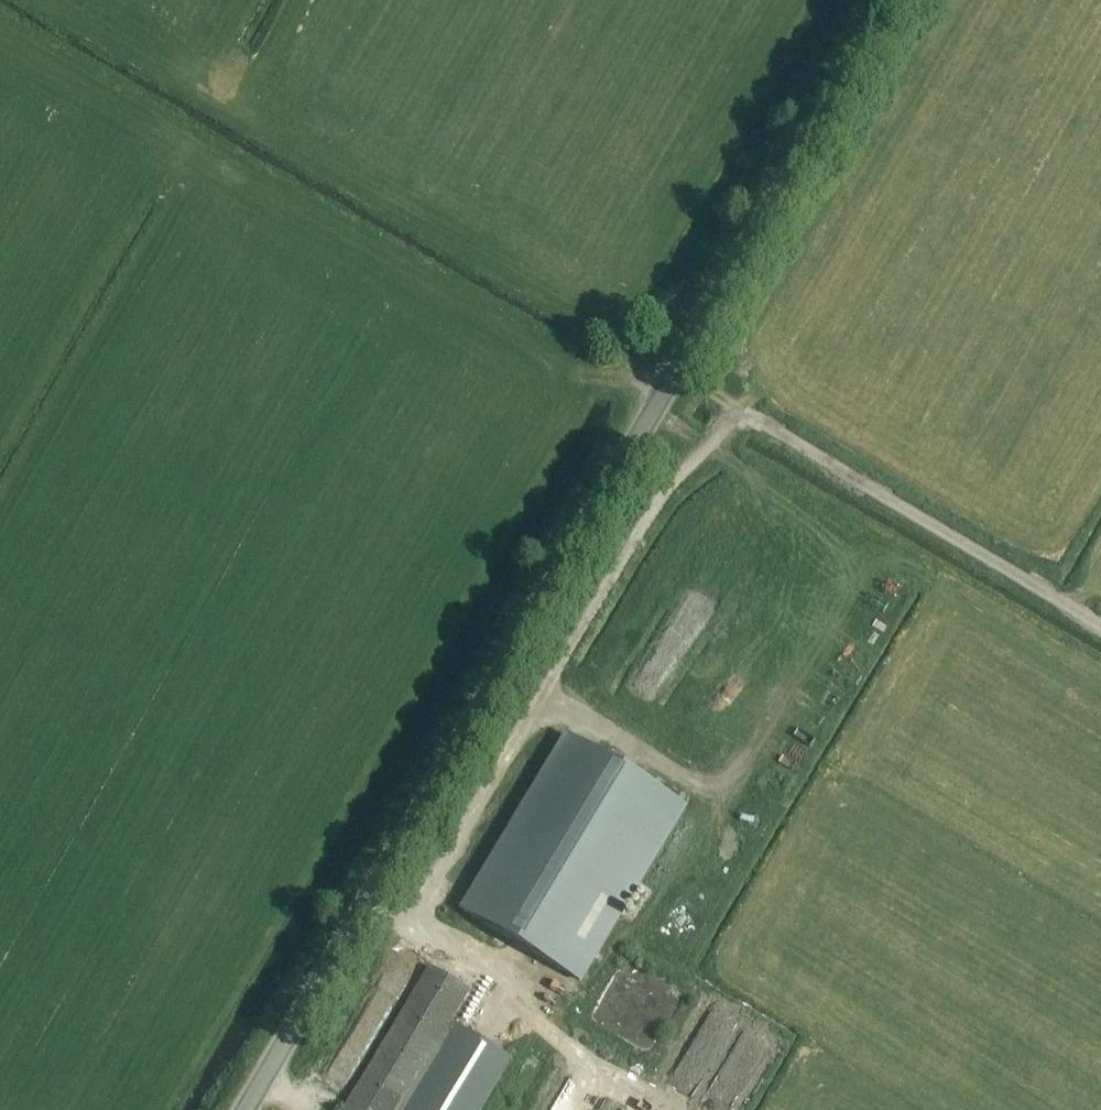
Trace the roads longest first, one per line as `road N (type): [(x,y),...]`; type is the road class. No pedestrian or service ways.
road 1 (tertiary): [(253,1109),(894,0)]
road 2 (track): [(1100,622),(678,372)]

